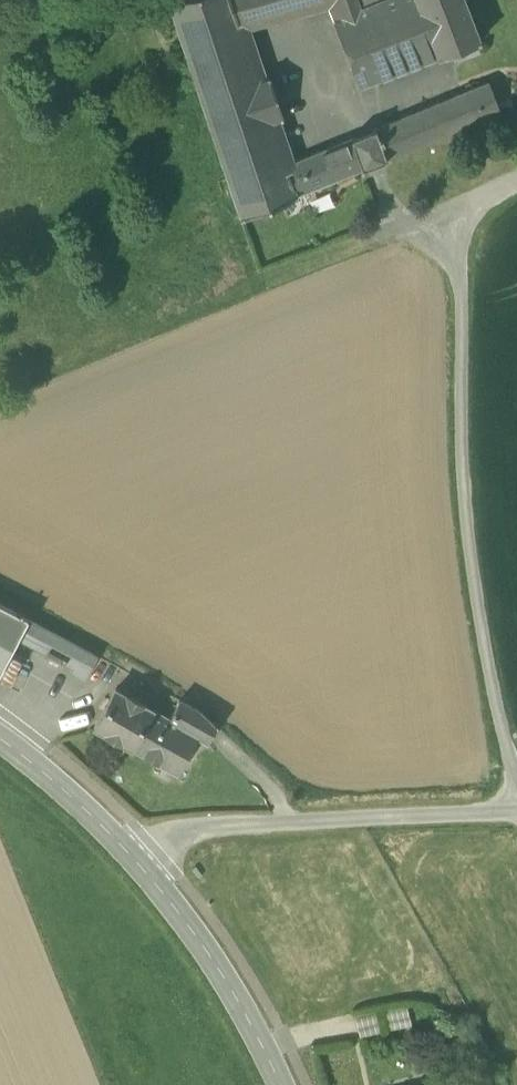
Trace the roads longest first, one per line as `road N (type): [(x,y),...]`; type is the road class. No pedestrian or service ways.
road 1 (unclassified): [(516,178),(464,207),(469,548),(516,785)]
road 2 (unclassified): [(127,850),(145,838),(217,824),(516,811)]
road 3 (tertiary): [(127,850),(208,944),(286,1084)]
road 4 (tertiary): [(0,739),(127,850)]

